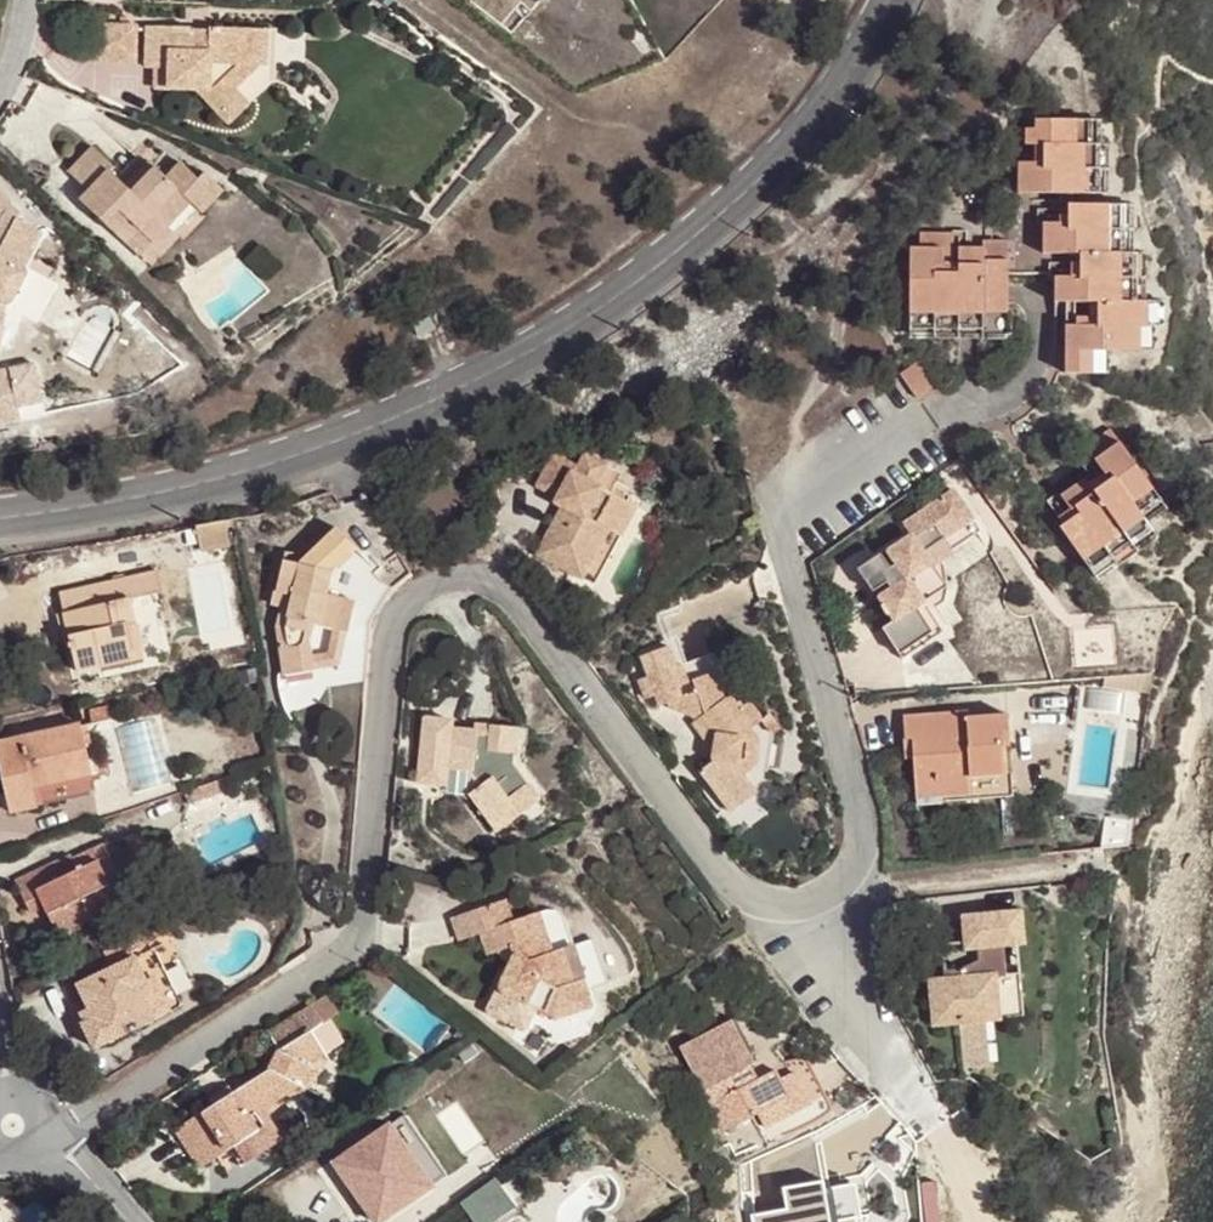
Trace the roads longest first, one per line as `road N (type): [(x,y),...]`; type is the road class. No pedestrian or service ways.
road 1 (residential): [(921,421),(780,523),(861,809),(852,872),(815,903),(776,911),(727,885),(500,587),(448,576),(390,623),(355,946),(80,1122),(1,1126)]
road 2 (secondary): [(0,514),(149,497),(341,438),(519,359),(686,245),(782,154),(855,67),(889,0)]
road 3 (residential): [(1,1126),(84,1177),(118,1221)]

